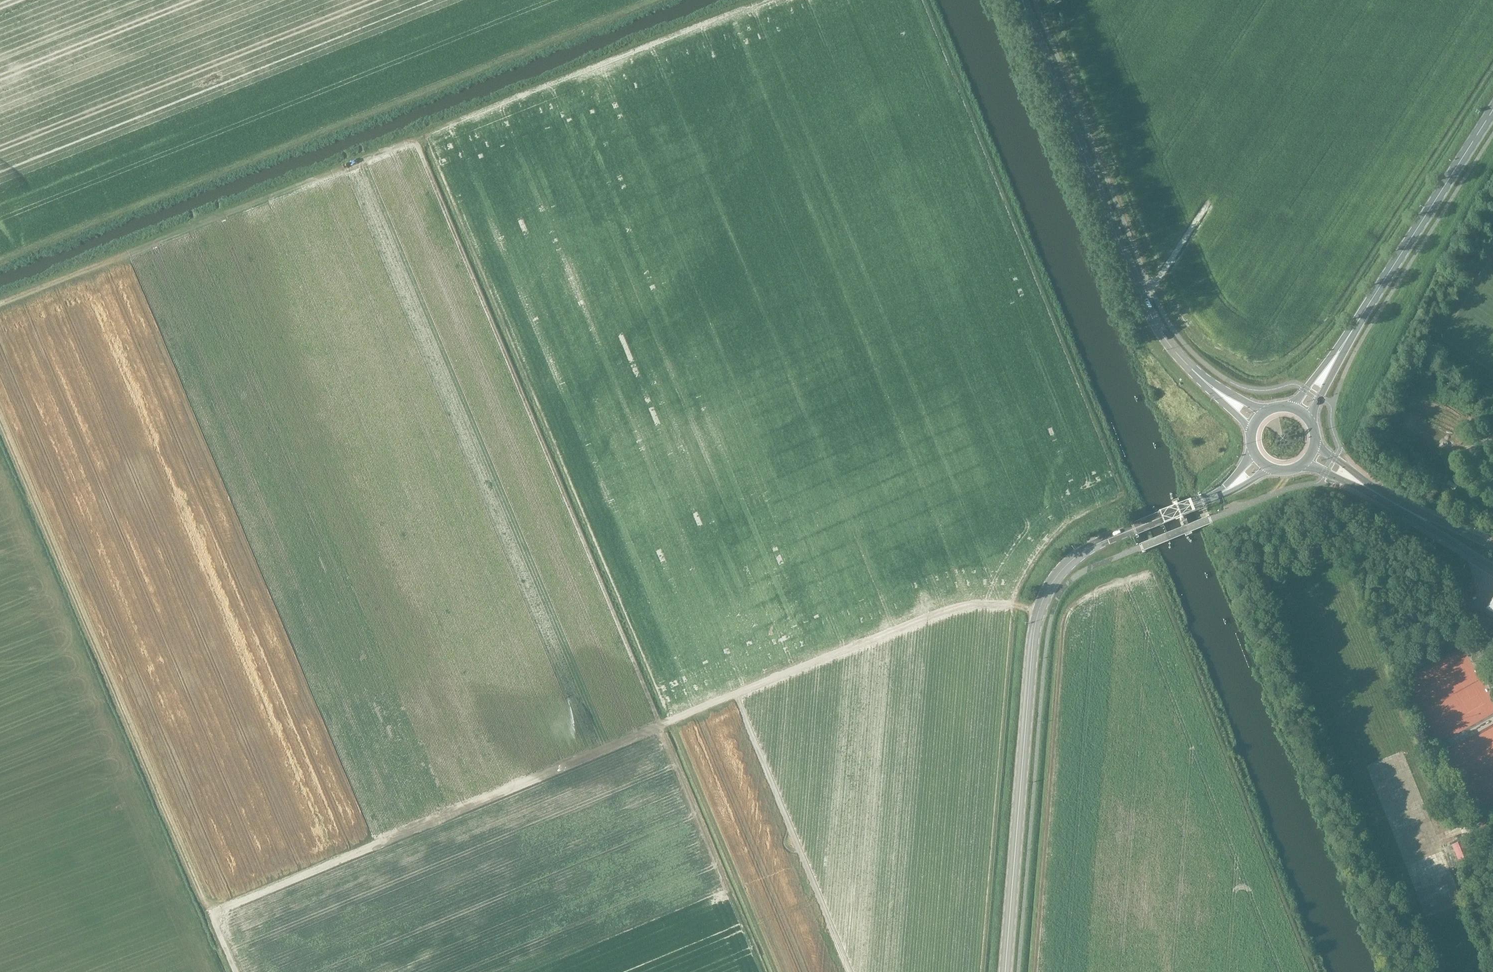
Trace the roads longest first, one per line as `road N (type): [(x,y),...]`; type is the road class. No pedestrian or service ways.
road 1 (primary): [(1007,971),(1032,657),(1043,600),(1081,553),(1232,486)]
road 2 (tertiary): [(1223,395),(1180,358),(1149,313),(1022,0)]
road 3 (primary): [(1327,370),(1492,110)]

